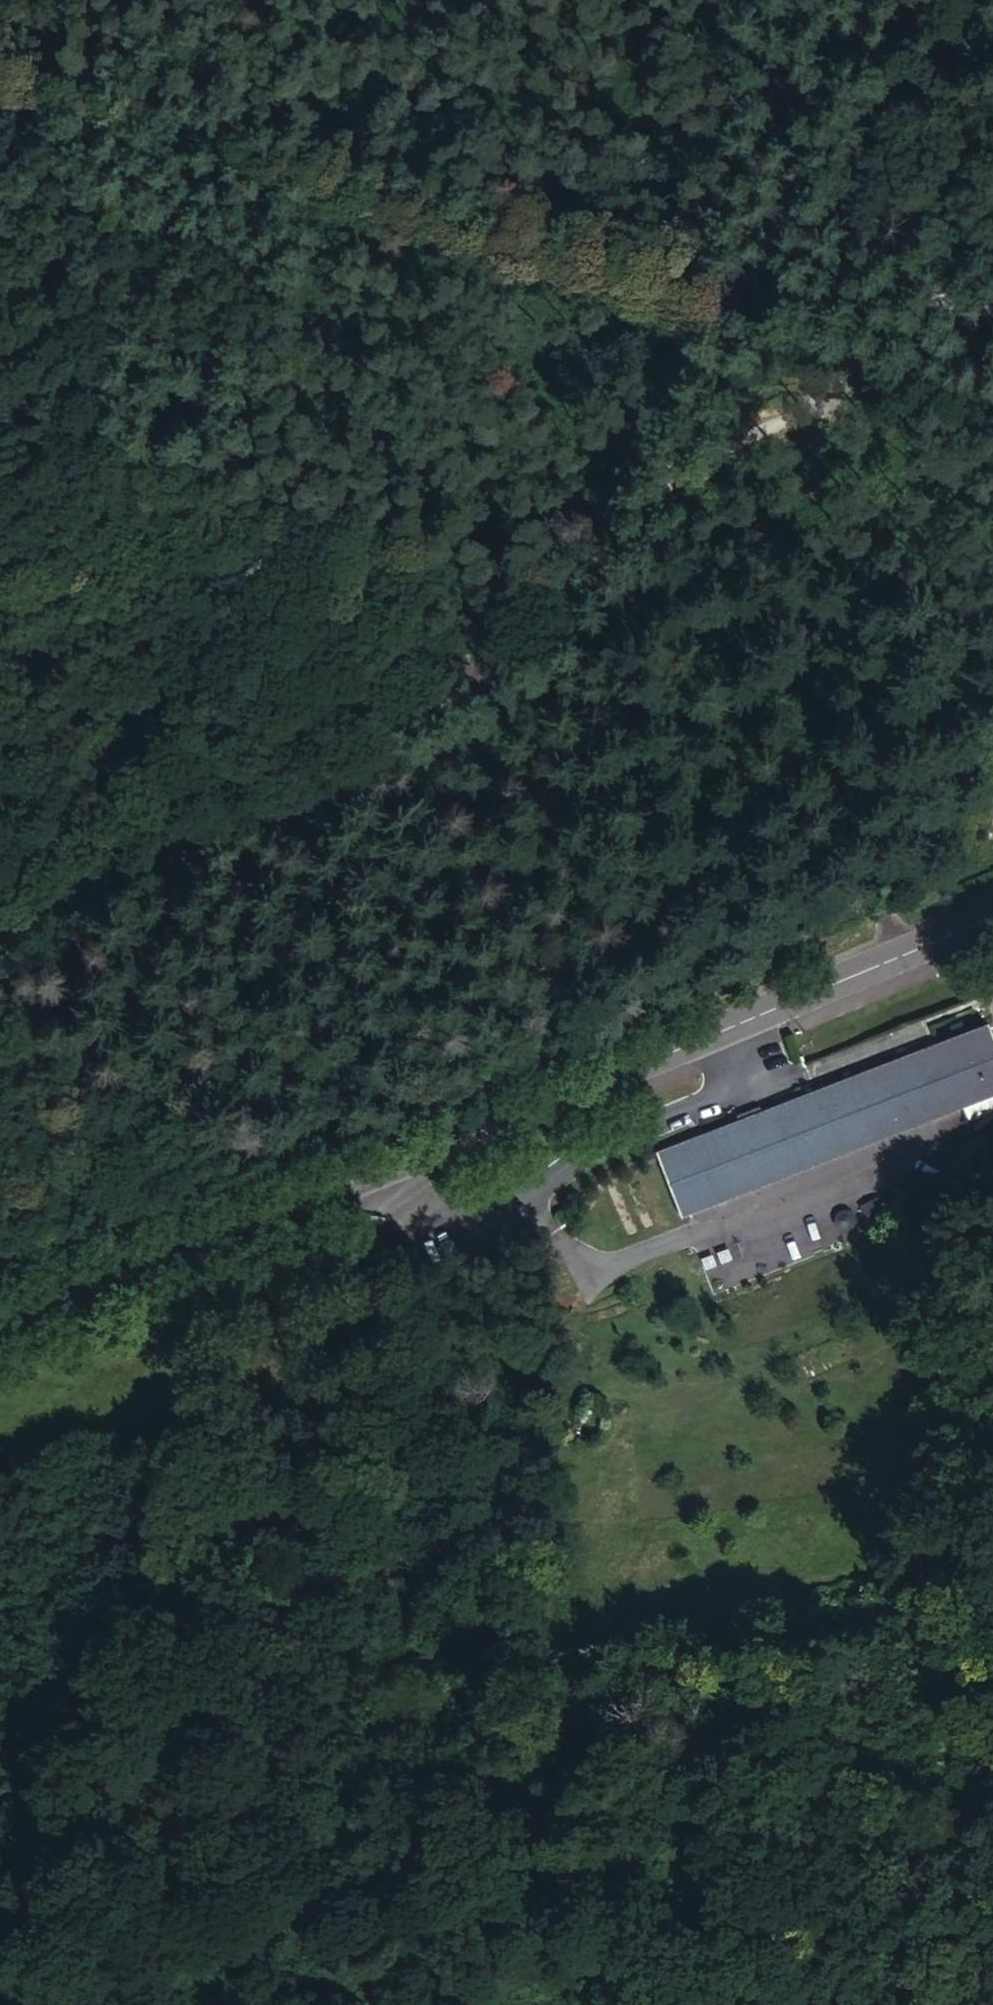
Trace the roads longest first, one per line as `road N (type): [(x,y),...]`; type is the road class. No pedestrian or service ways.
road 1 (tertiary): [(992,916),(0,1317)]

